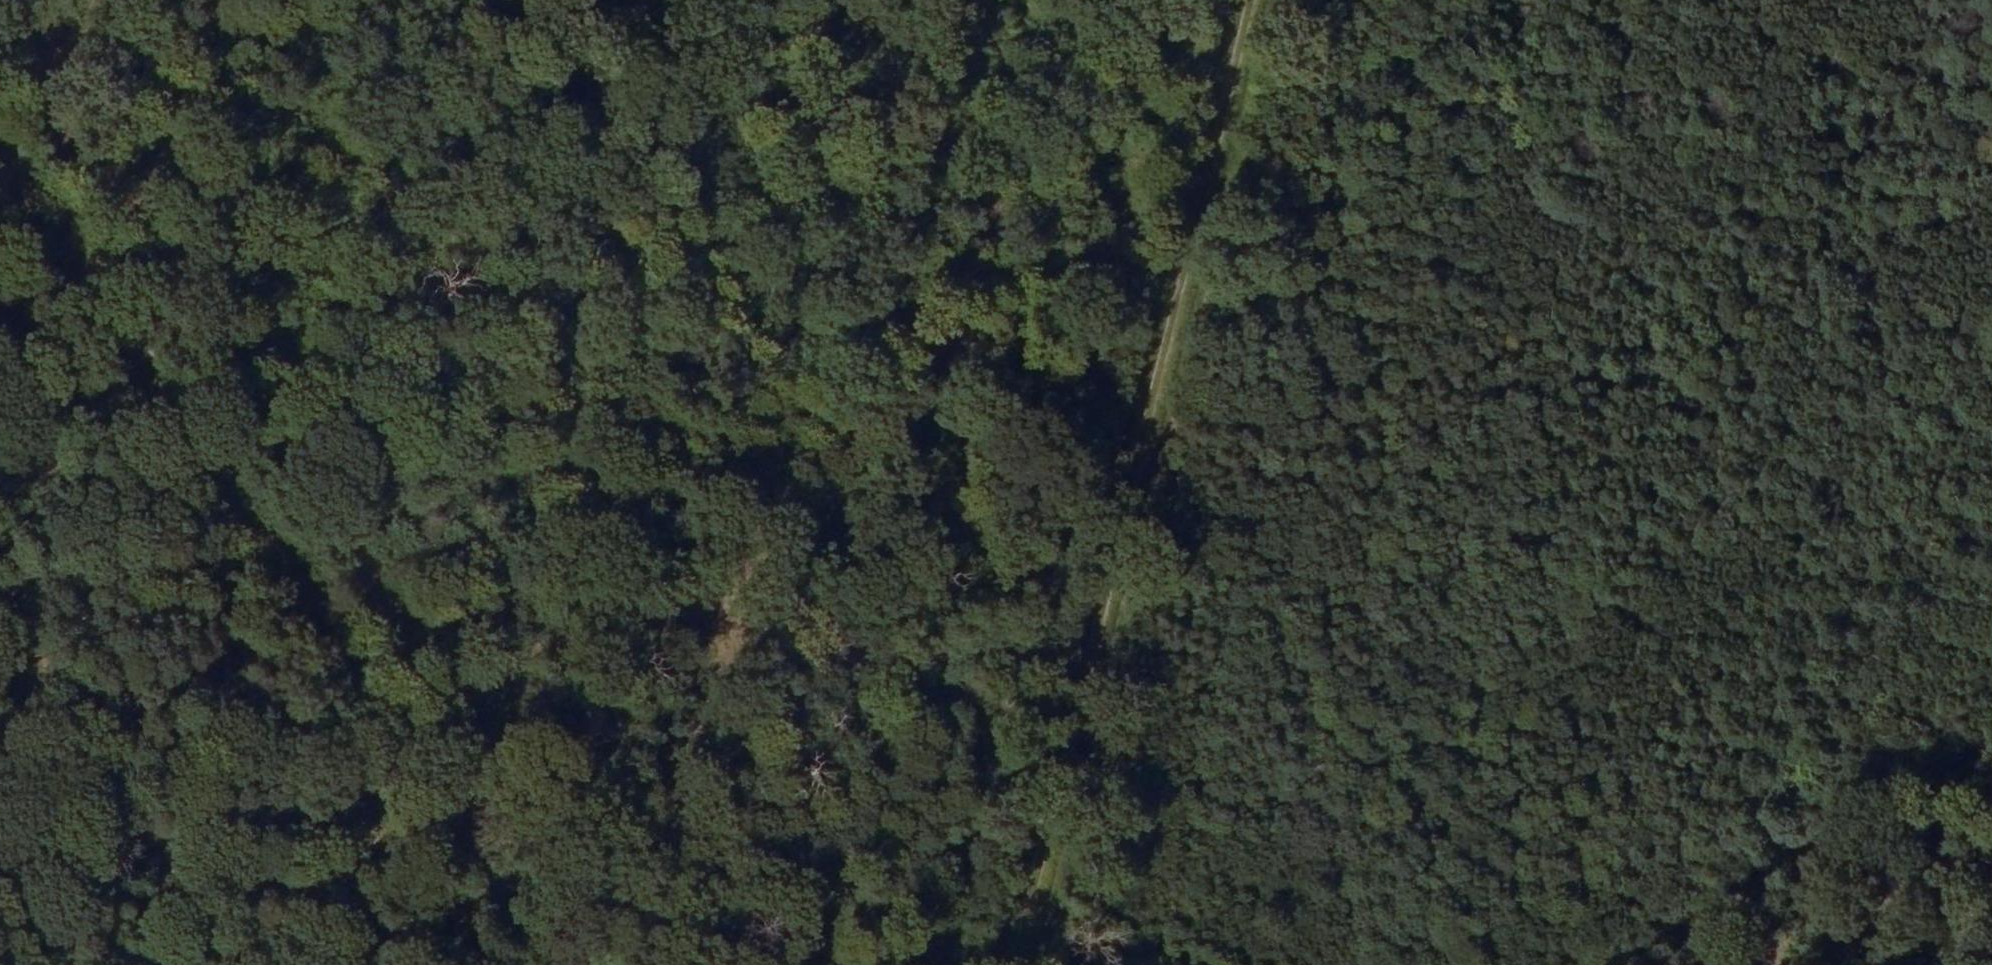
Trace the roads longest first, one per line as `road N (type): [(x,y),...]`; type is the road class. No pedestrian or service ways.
road 1 (track): [(1033,964),(1285,0)]
road 2 (track): [(571,964),(0,185)]

